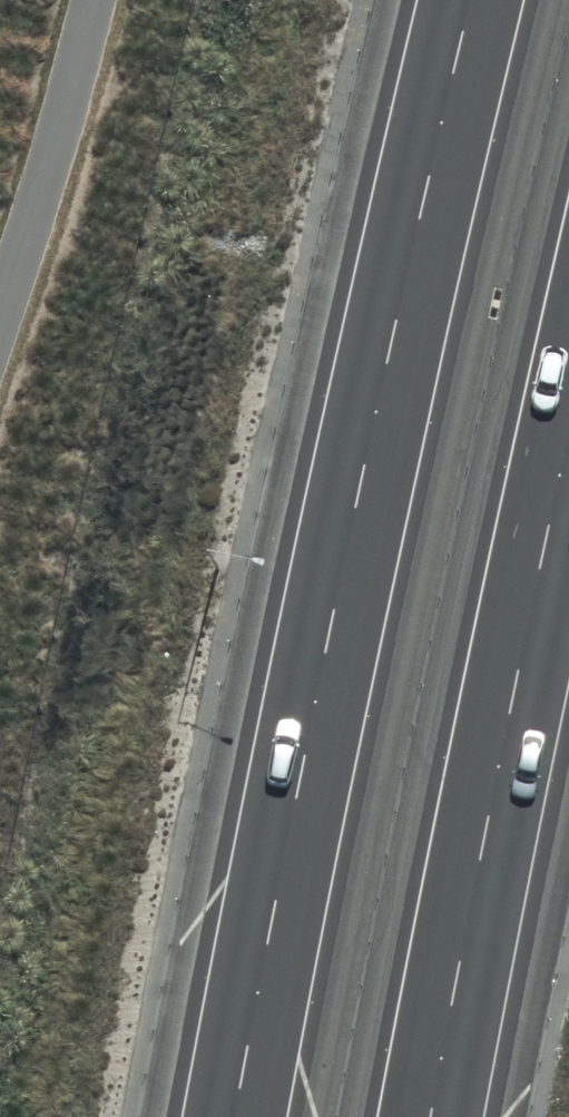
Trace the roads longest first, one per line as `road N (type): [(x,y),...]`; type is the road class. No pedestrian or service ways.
road 1 (motorway): [(234,1116),(299,777),(469,0)]
road 2 (motorway): [(568,429),(430,1116)]

